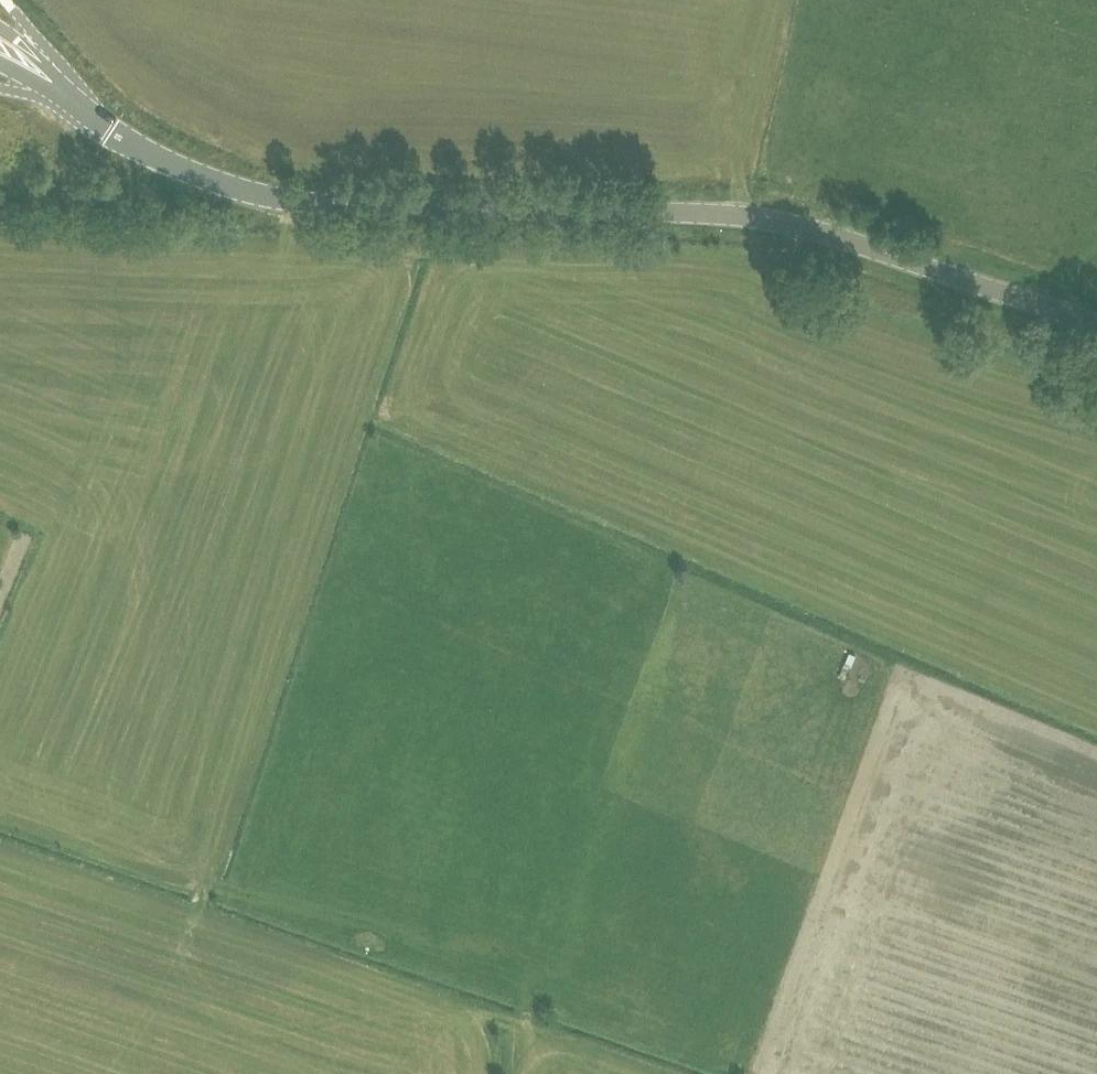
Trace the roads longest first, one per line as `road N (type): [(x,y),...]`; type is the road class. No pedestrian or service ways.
road 1 (unclassified): [(1096,324),(842,236),(772,220),(269,194),(178,165),(111,131),(74,99)]

